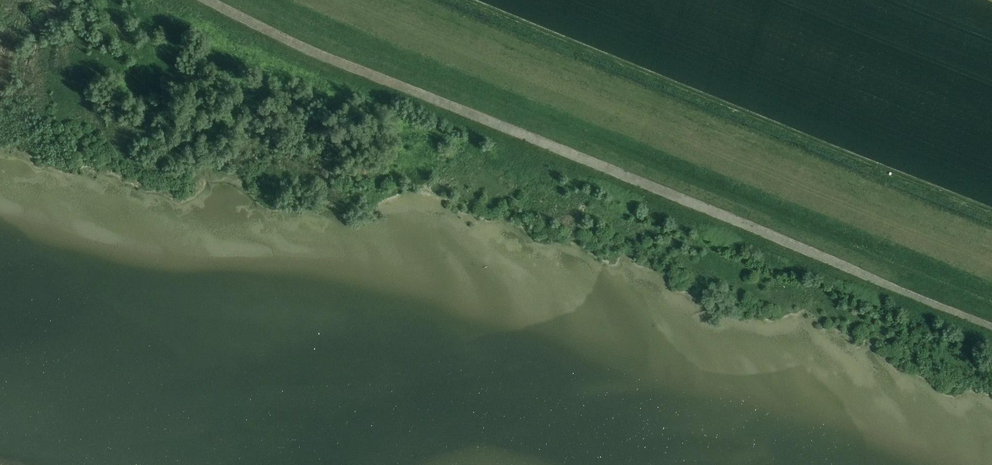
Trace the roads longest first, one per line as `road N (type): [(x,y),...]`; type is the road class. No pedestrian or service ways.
road 1 (track): [(991,299),(256,0)]
road 2 (track): [(311,0),(991,273)]
road 3 (track): [(415,0),(991,235)]
road 4 (track): [(464,0),(991,214)]

